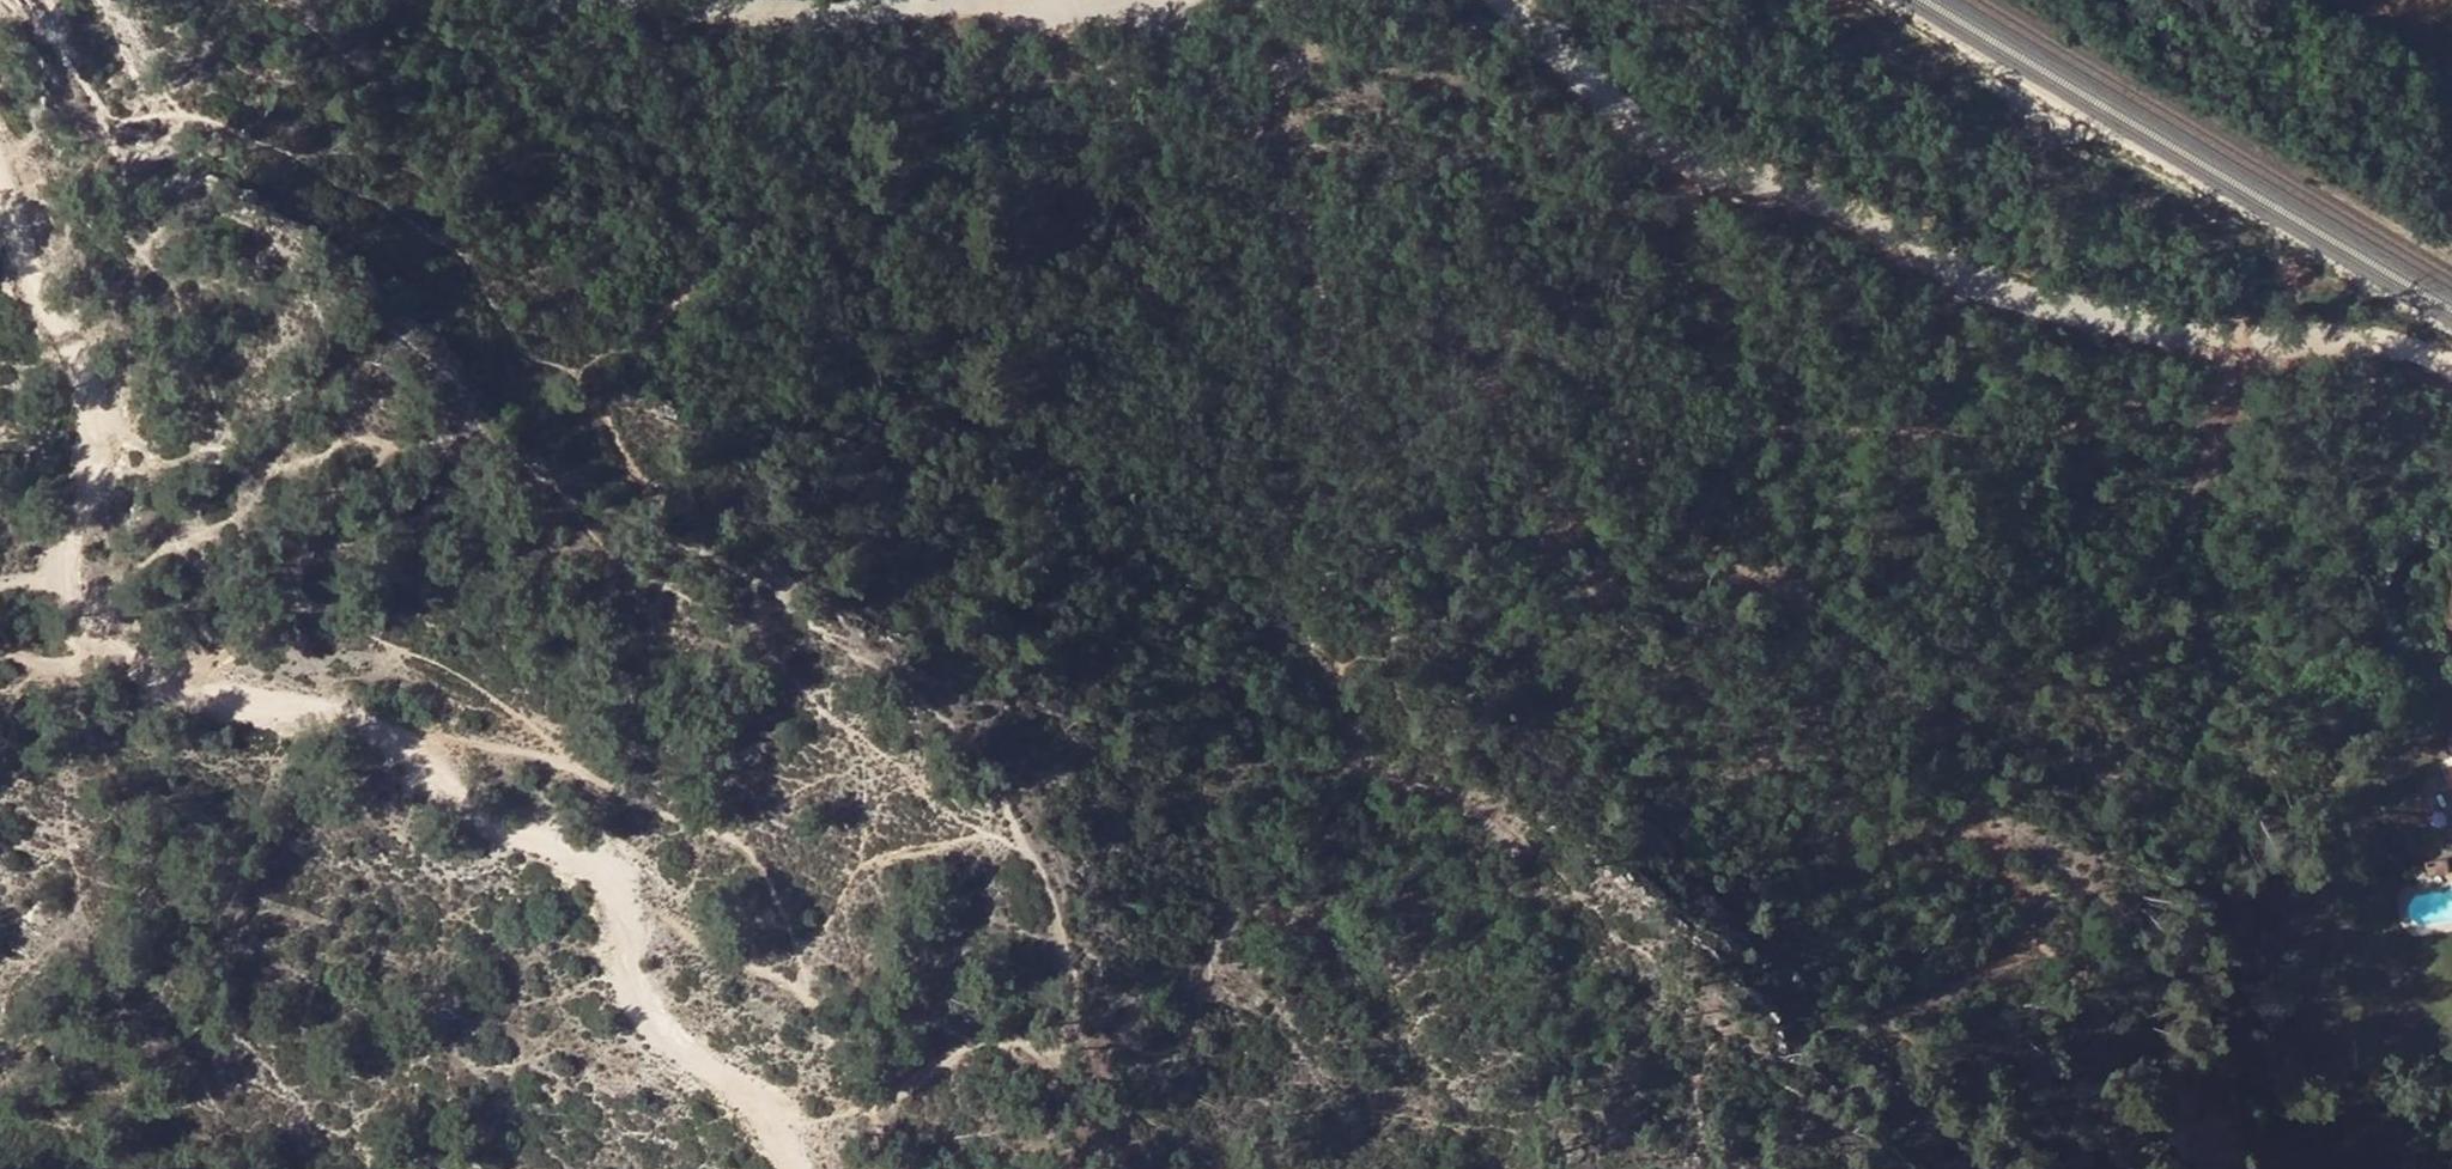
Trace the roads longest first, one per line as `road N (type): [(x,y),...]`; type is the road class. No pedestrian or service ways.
road 1 (track): [(794,1168),(666,1023),(615,880),(562,861),(376,721),(240,689),(139,646),(99,616),(66,553),(94,482),(101,417),(0,186)]
road 2 (track): [(1533,0),(1578,62),(1700,142),(1911,244),(2127,330),(2261,348),(2374,342),(2451,359)]

